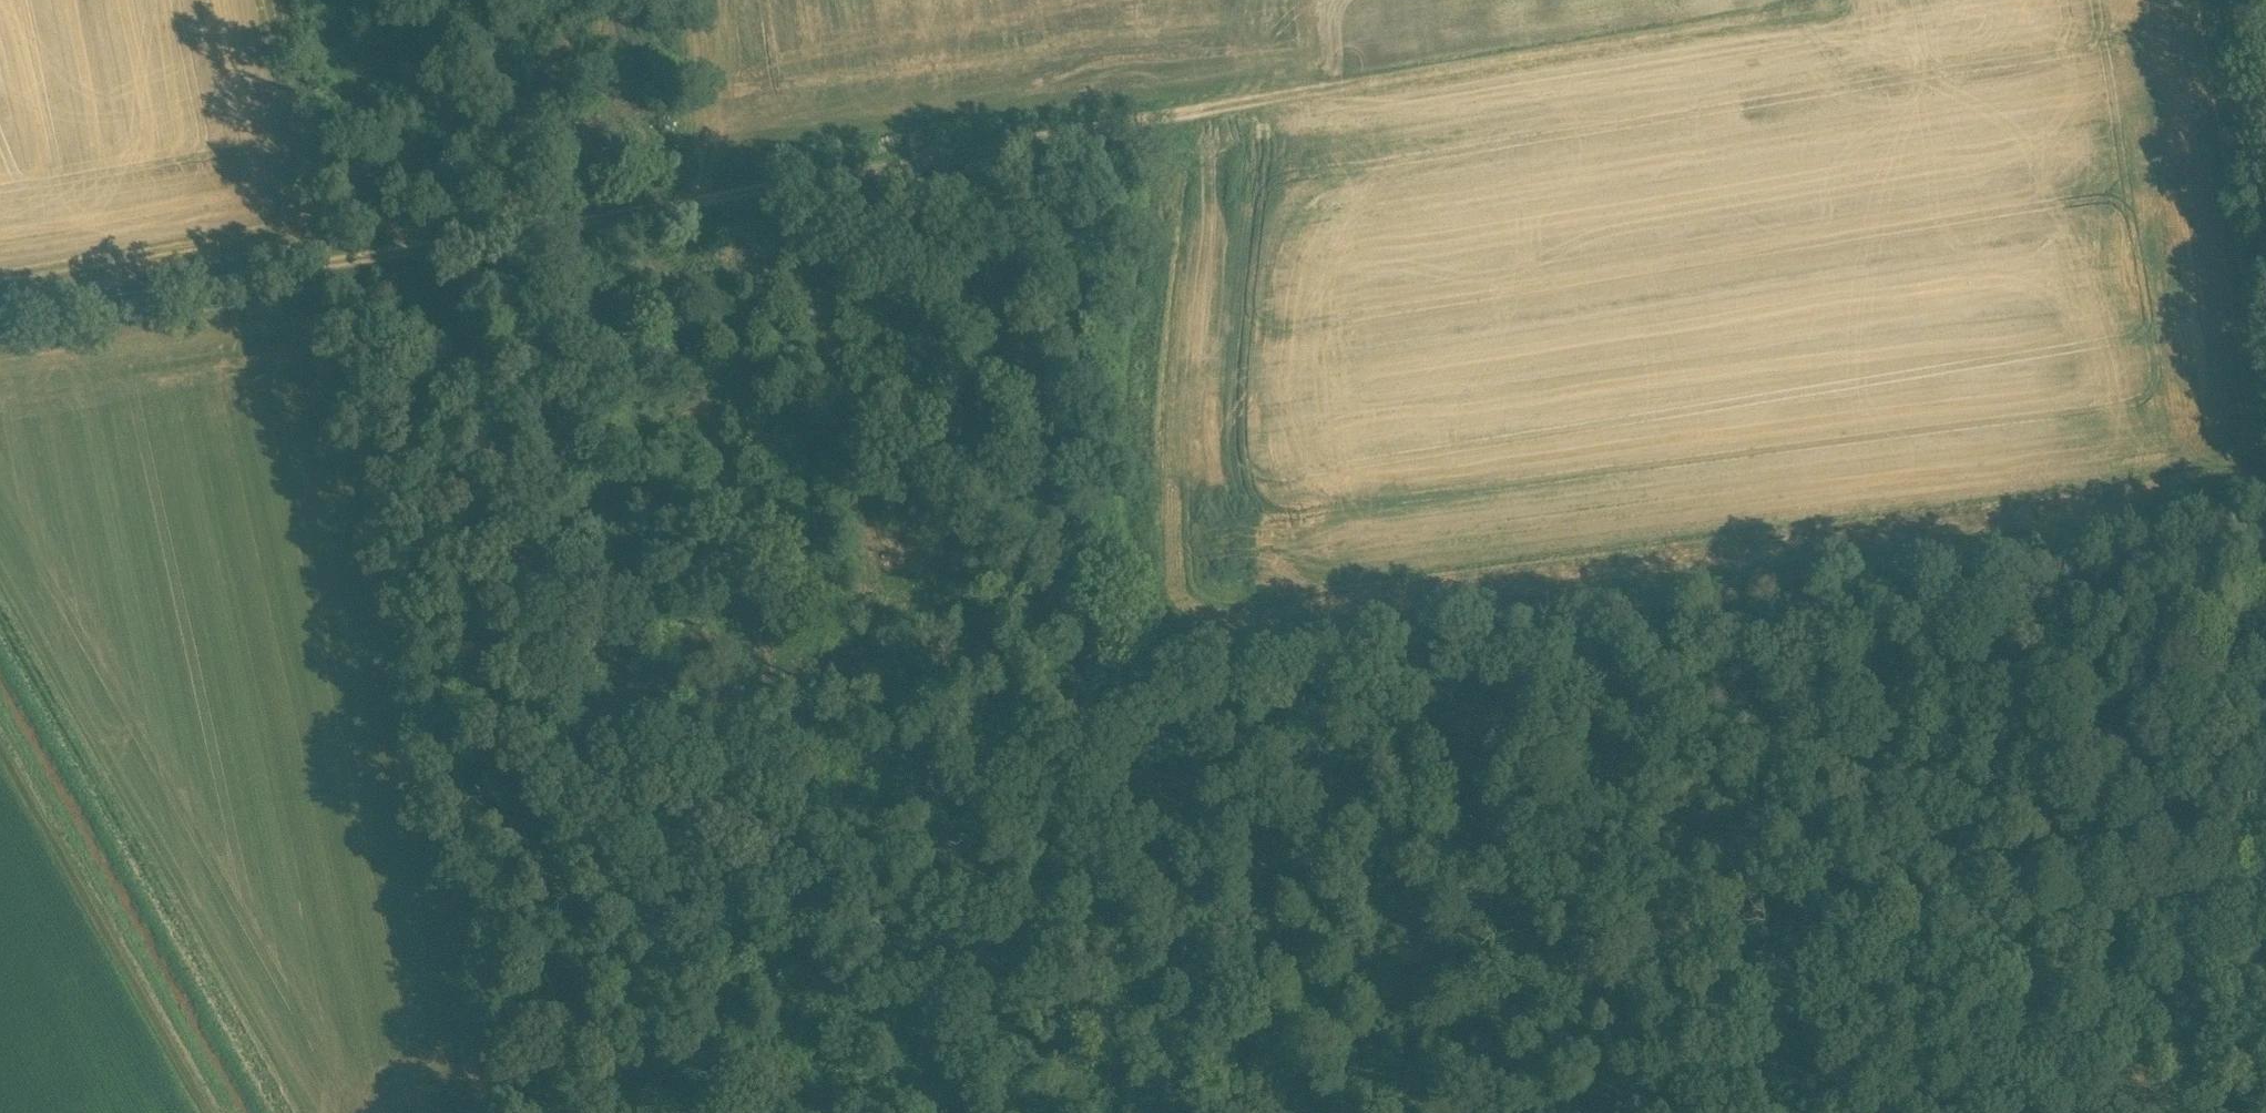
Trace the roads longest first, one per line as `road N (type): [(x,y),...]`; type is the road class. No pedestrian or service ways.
road 1 (track): [(0,318),(1447,73)]
road 2 (track): [(2241,0),(2265,150)]

